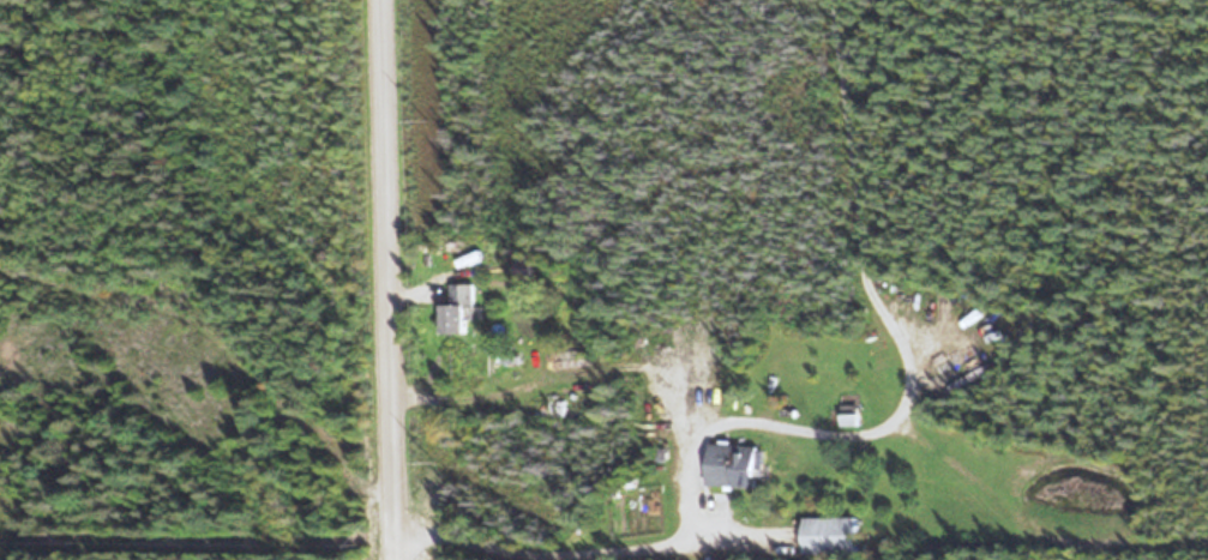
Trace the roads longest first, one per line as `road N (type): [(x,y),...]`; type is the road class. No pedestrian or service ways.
road 1 (residential): [(397,559),(385,0)]

